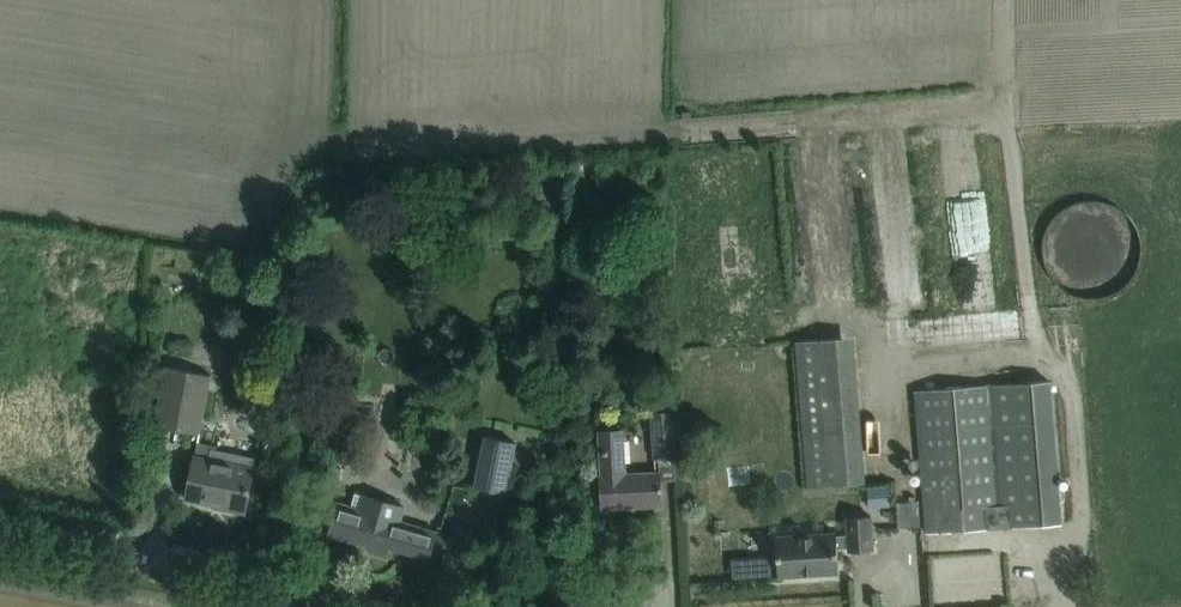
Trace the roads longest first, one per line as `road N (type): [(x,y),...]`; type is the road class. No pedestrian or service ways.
road 1 (unclassified): [(0,522),(409,606)]

